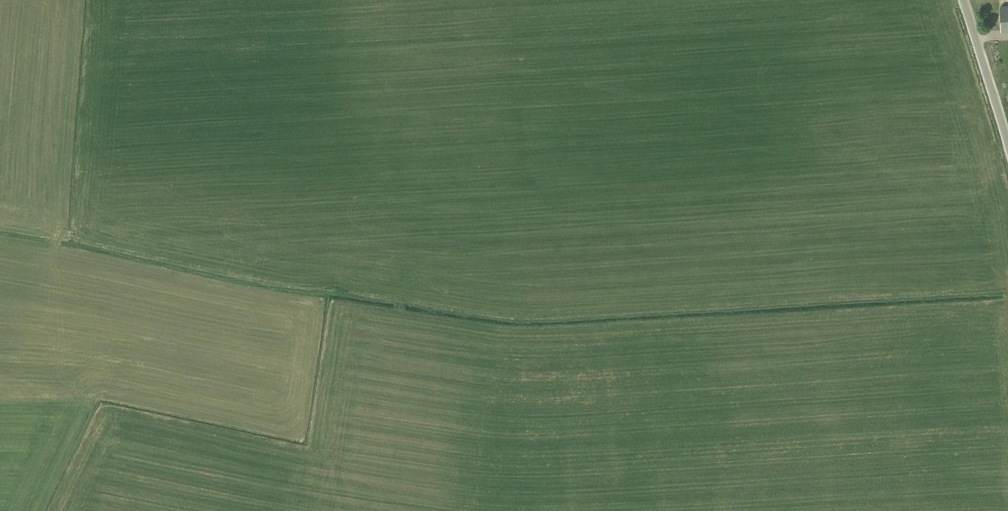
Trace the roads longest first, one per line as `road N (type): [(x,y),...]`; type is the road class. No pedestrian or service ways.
road 1 (unclassified): [(1007,138),(964,0)]

